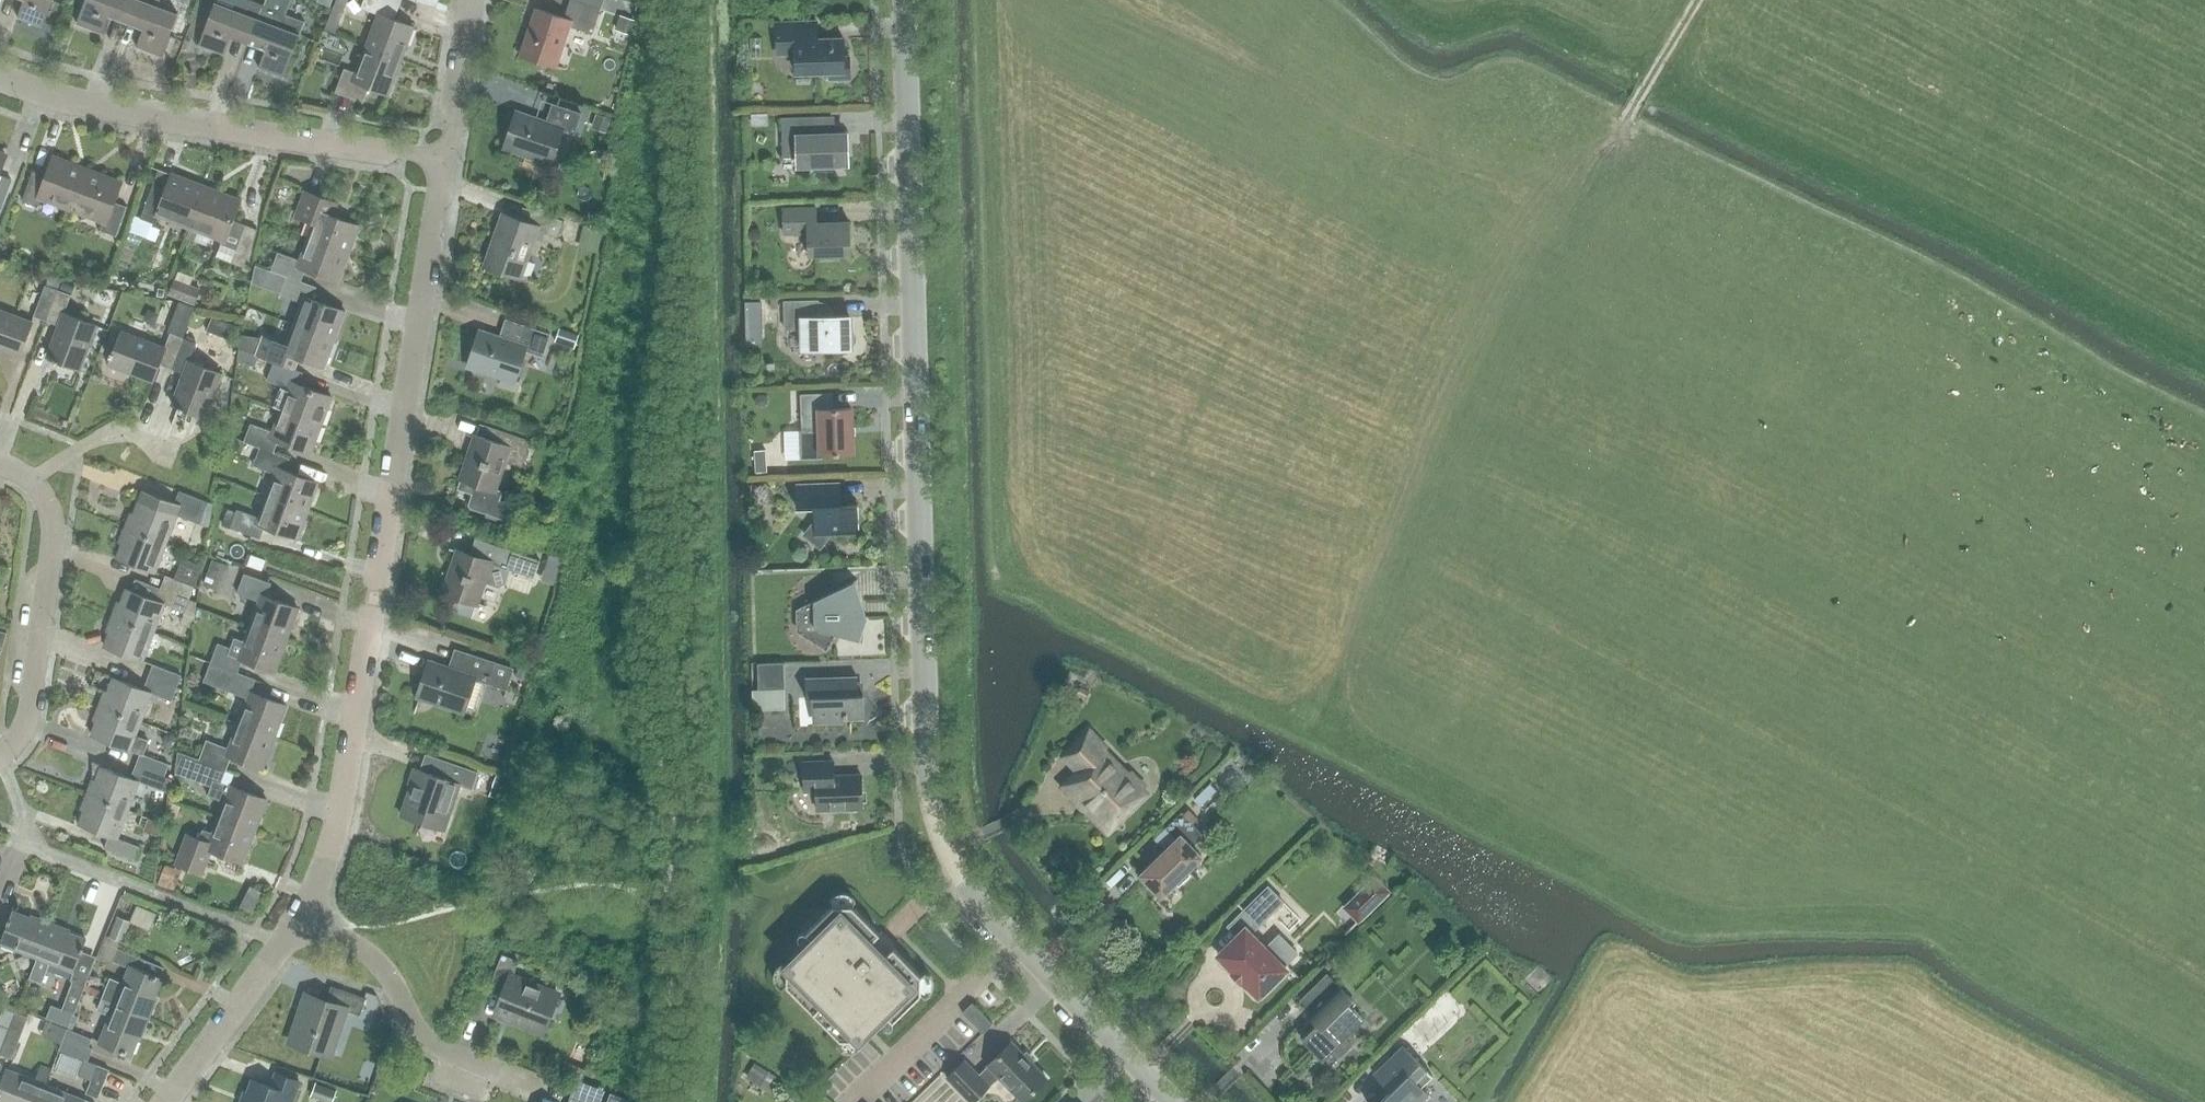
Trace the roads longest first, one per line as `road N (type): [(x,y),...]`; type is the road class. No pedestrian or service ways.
road 1 (unclassified): [(1173,1101),(969,890),(932,807),(904,0)]
road 2 (unclassified): [(301,916),(343,798),(445,159)]
road 3 (unclassified): [(445,159),(118,111),(0,79)]
road 4 (residential): [(0,756),(26,723),(54,544),(44,495),(0,464)]
road 5 (residential): [(493,1069),(424,1036),(384,969),(301,916)]
road 6 (unclassified): [(168,1101),(301,916)]
road 7 (residential): [(445,159),(470,0)]
road 8 (track): [(1627,120),(1697,0)]

